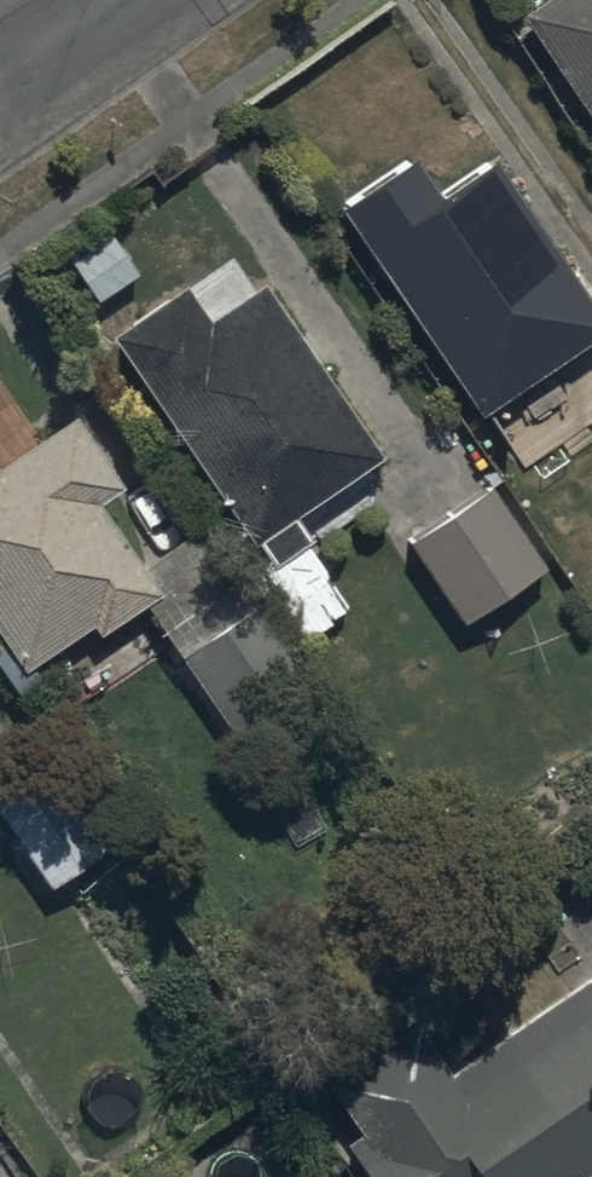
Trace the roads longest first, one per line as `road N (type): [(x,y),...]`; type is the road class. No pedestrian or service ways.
road 1 (residential): [(0,74),(106,0)]

